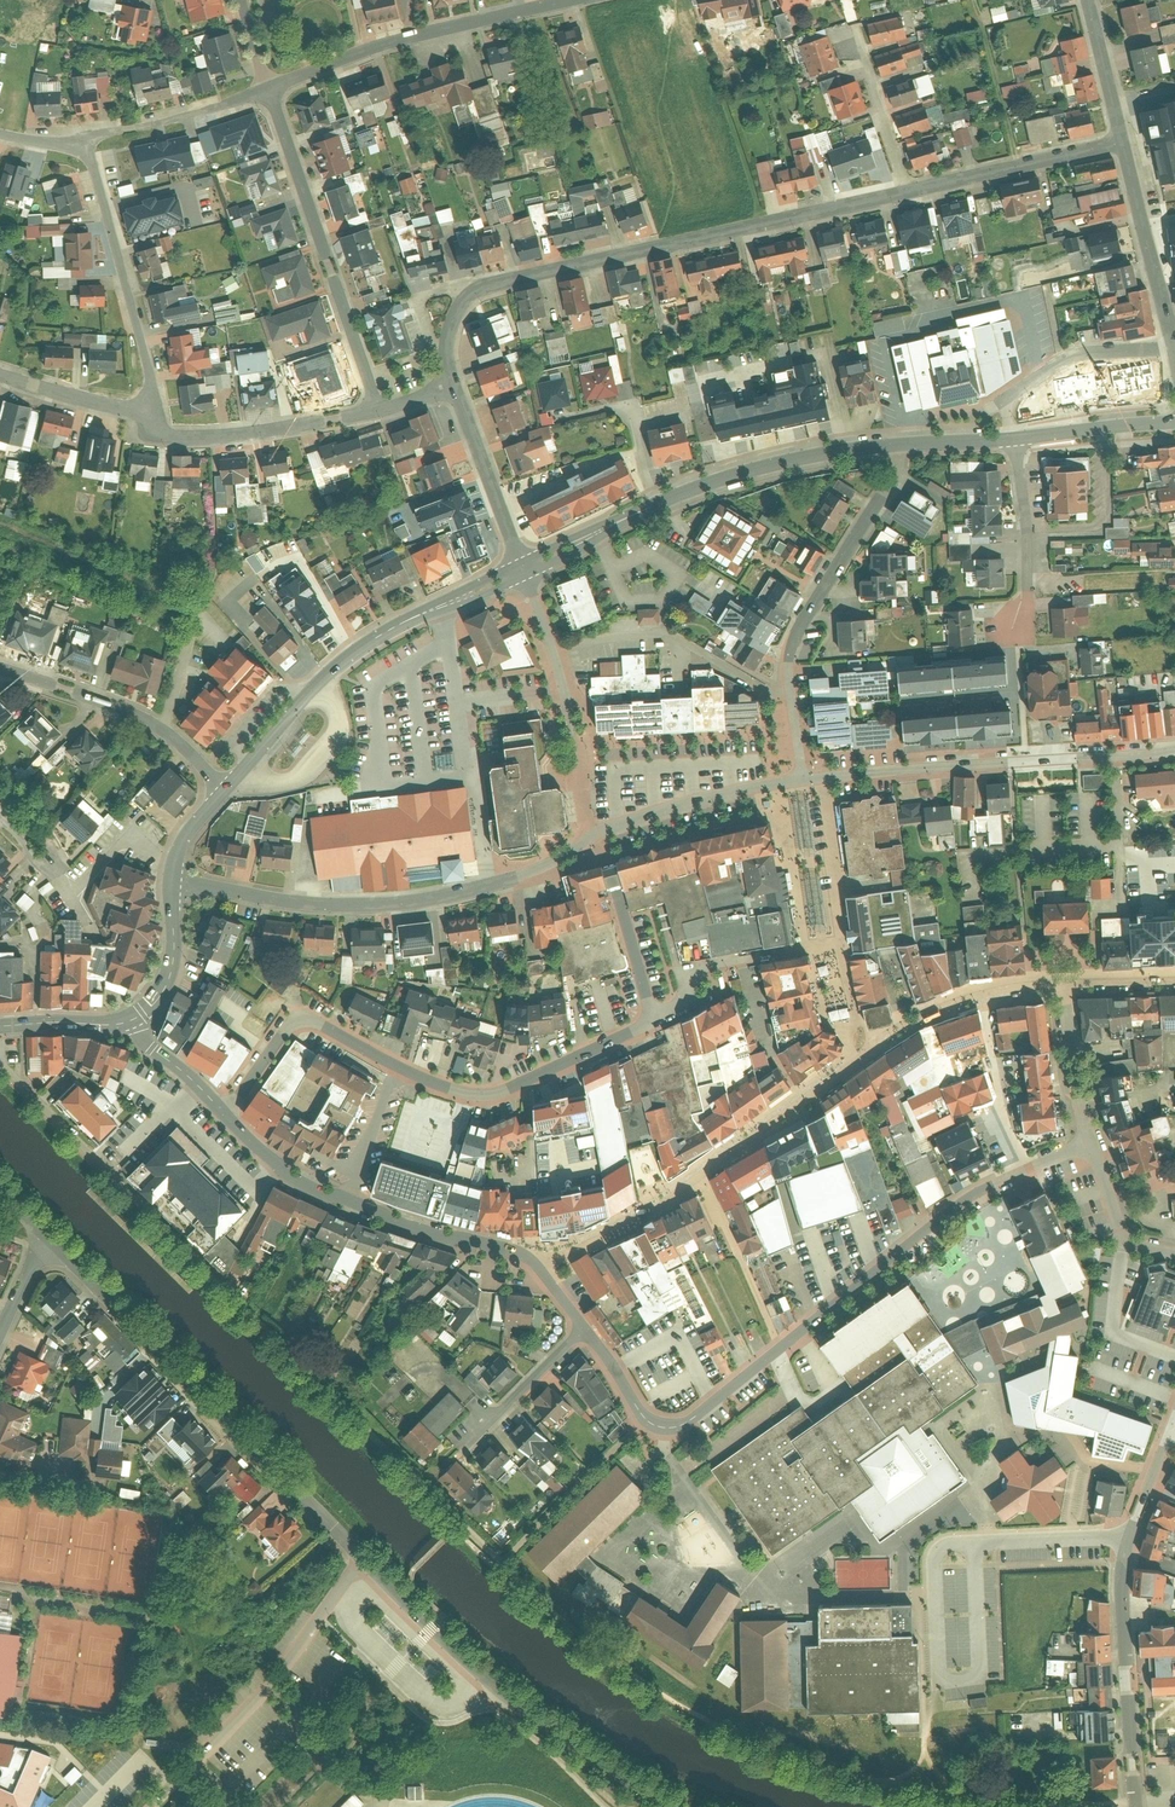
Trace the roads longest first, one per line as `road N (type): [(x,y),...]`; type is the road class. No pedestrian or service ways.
road 1 (residential): [(451,383),(445,360),(451,327),(479,287),(908,190)]
road 2 (residential): [(224,1115),(300,1020),(426,1079),(482,1090),(525,1081),(646,1017)]
road 3 (residential): [(48,1231),(361,1560)]
road 4 (residential): [(591,837),(549,866),(429,902),(353,908),(173,885)]
road 5 (residential): [(693,1174),(929,1012),(1002,988),(1063,980)]
road 6 (tertiary): [(519,572),(706,485),(810,458),(908,444)]
road 7 (residential): [(361,1560),(512,1700),(677,1806)]
road 8 (residential): [(1173,1422),(1124,1562),(1136,1806)]
road 9 (tertiary): [(220,795),(339,664),(406,622),(519,572)]
road 10 (residential): [(1090,1143),(971,1196),(783,1346)]
road 11 (residential): [(804,779),(788,652),(901,470),(908,444)]
road 12 (residential): [(1174,749),(819,778)]
road 13 (residential): [(224,1115),(283,1168),(334,1194),(411,1226),(520,1253),(537,1266)]
road 14 (residential): [(258,83),(377,407)]
road 15 (residential): [(151,1806),(258,1695),(361,1560)]
road 16 (residential): [(566,0),(258,83)]
road 17 (residential): [(157,408),(75,134)]
road 18 (residential): [(783,1346),(691,1420),(667,1428),(644,1419),(584,1328)]
road 19 (residential): [(519,572),(563,691),(591,837)]
road 20 (residential): [(220,795),(161,726),(121,703),(0,666)]
road 21 (residential): [(157,408),(170,433),(213,436),(377,407)]
road 22 (residential): [(908,190),(1121,140)]
road 23 (residential): [(1172,345),(1070,359),(1039,376),(1009,397),(1014,438)]
road 24 (residential): [(1121,140),(1172,345)]
road 25 (residential): [(451,383),(519,572)]
road 26 (residential): [(693,1174),(783,1346)]
road 27 (residential): [(1014,438),(1025,527),(1016,628)]
road 28 (residential): [(258,83),(75,134)]
road 29 (residential): [(646,1017),(591,837)]
road 30 (residential): [(770,783),(591,837)]
road 31 (residential): [(537,1266),(636,1220),(693,1174)]
road 32 (residential): [(646,1017),(710,959),(798,942)]
road 33 (residential): [(852,24),(908,190)]
road 34 (residential): [(1063,980),(1090,1143)]
road 35 (residential): [(0,372),(157,408)]
road 36 (tertiary): [(1014,438),(1174,424)]
road 37 (residential): [(1090,1143),(1121,1229),(1174,1253)]
road 38 (tertiary): [(130,1017),(165,980),(173,885)]
road 39 (residential): [(1085,0),(1121,140)]
road 40 (residential): [(819,778),(837,921)]
road 41 (residential): [(130,1017),(143,1039),(224,1115)]
road 42 (tertiary): [(0,1026),(86,1027),(130,1017)]
road 43 (residential): [(584,1328),(494,1418)]
road 44 (residential): [(5,822),(36,860),(51,864),(48,843),(20,830)]

